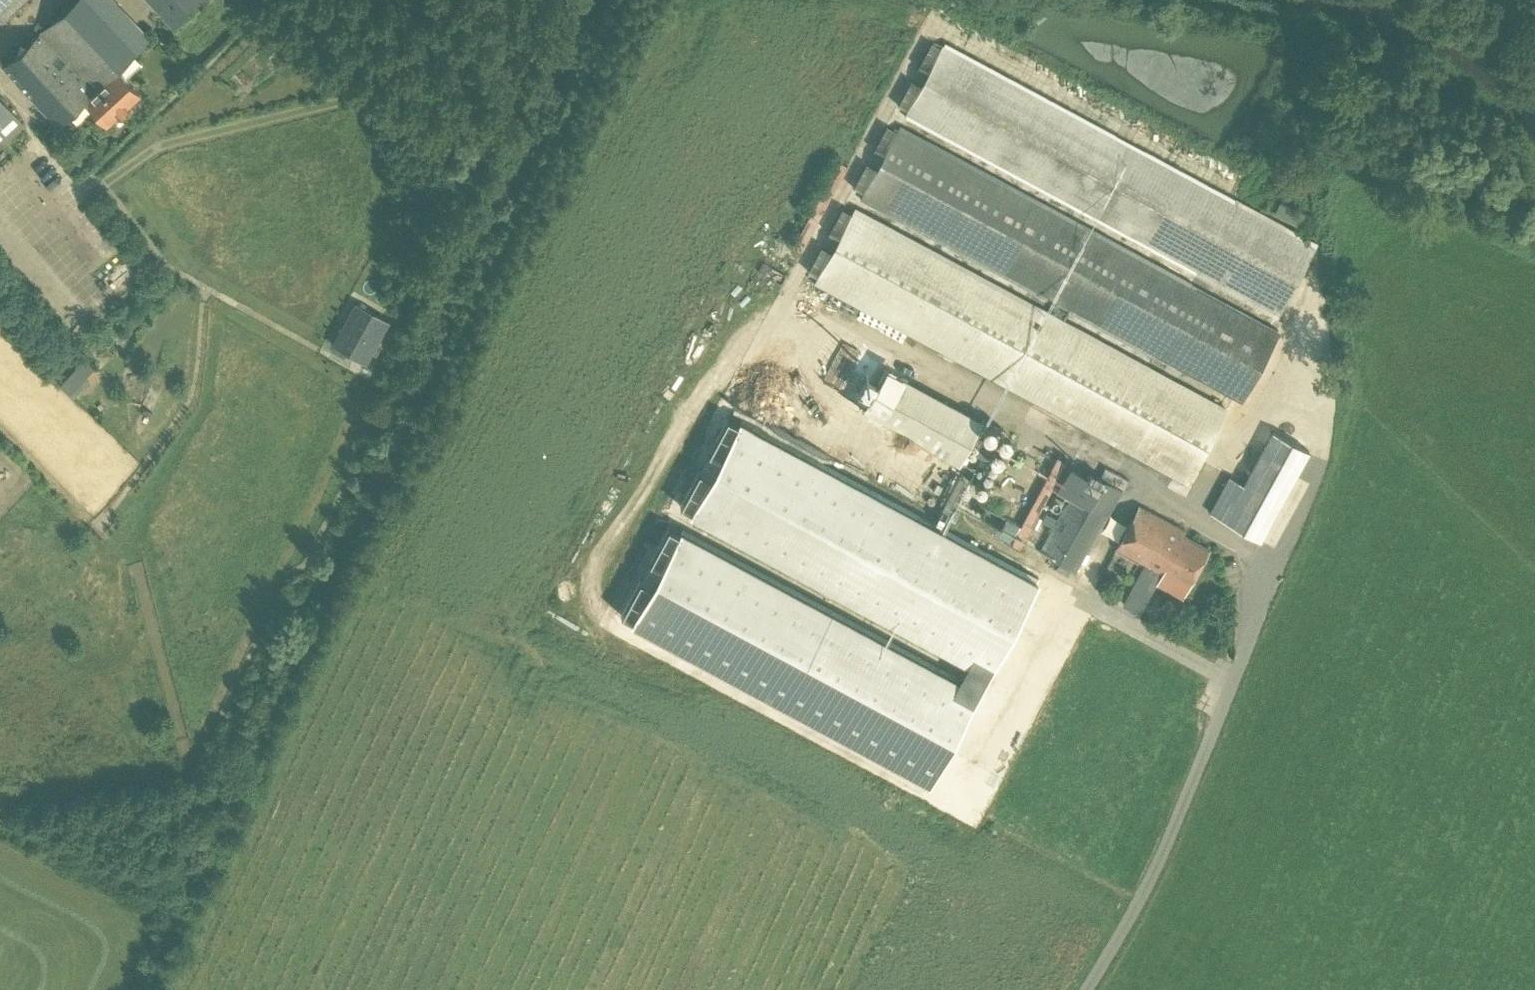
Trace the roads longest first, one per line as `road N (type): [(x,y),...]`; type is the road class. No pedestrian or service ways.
road 1 (unclassified): [(1079,989),(1167,830),(1246,637)]

